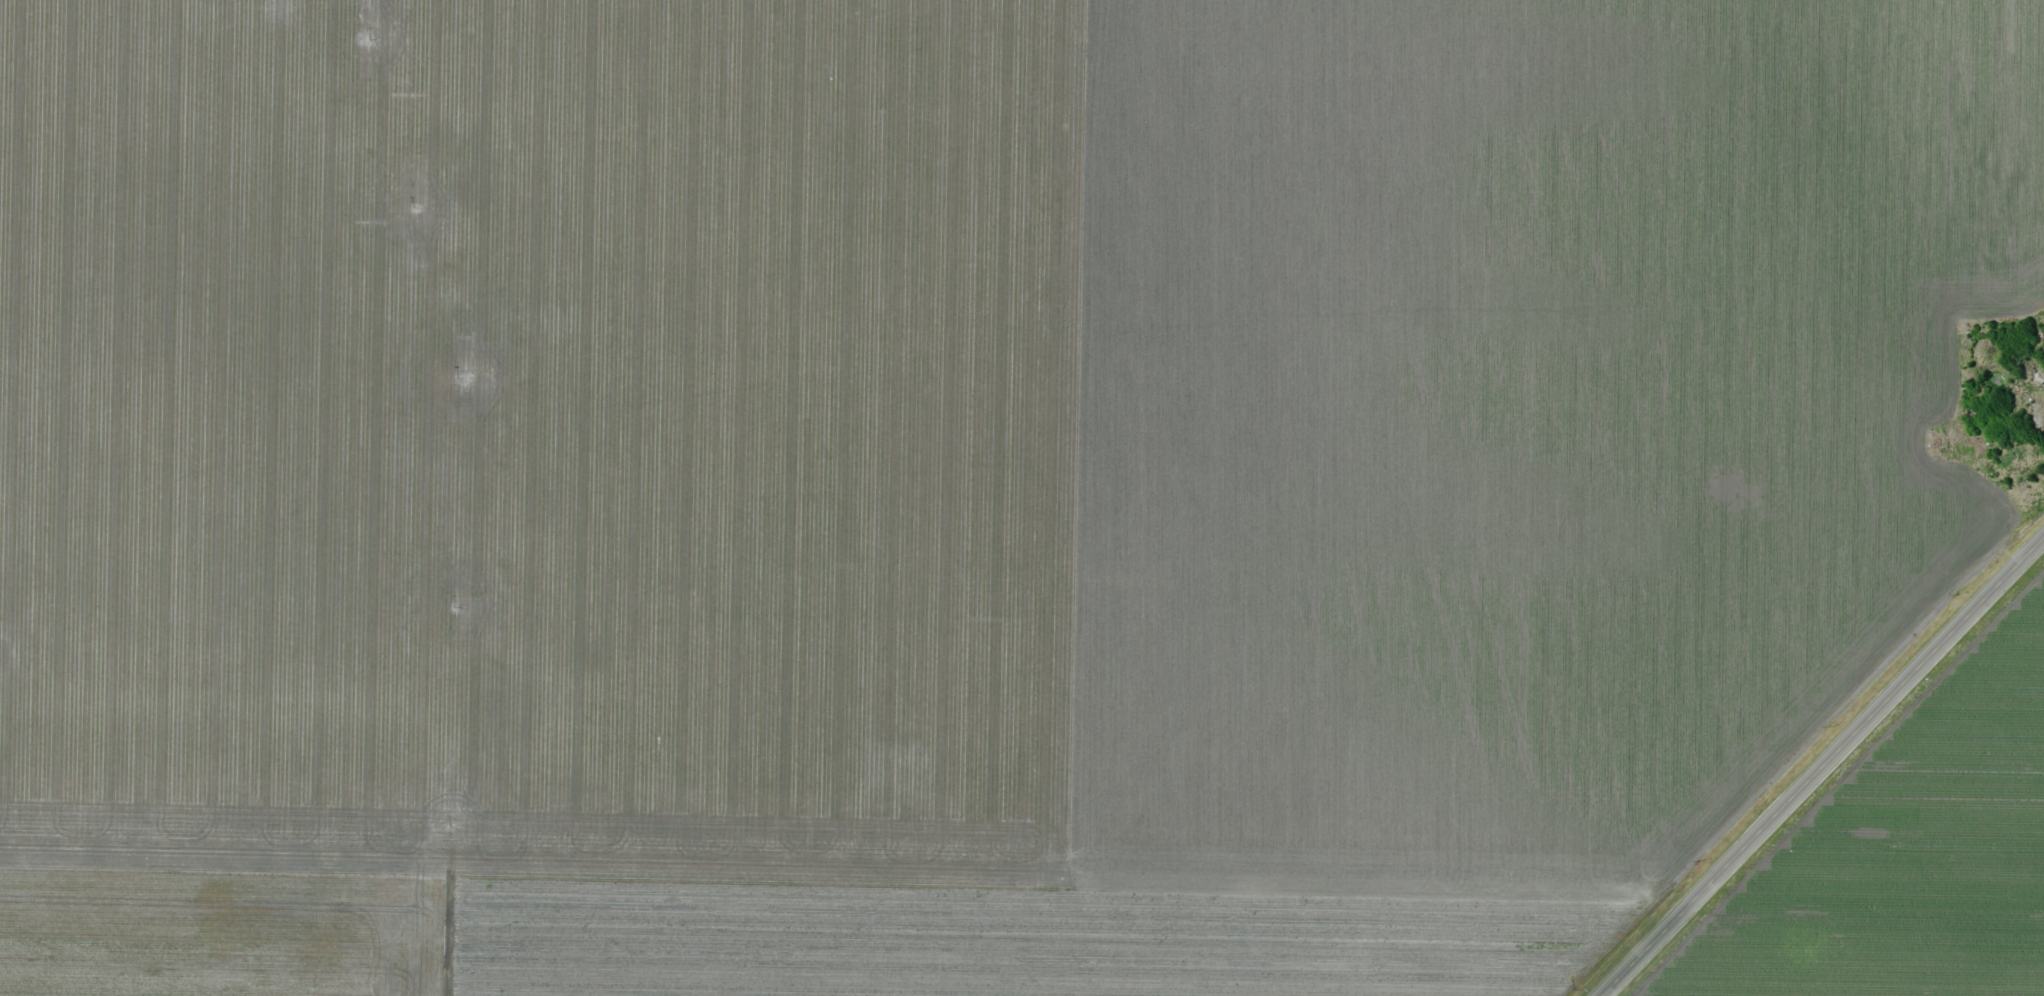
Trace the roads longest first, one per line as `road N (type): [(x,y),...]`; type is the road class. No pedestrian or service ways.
road 1 (secondary): [(1603,995),(2043,538)]

